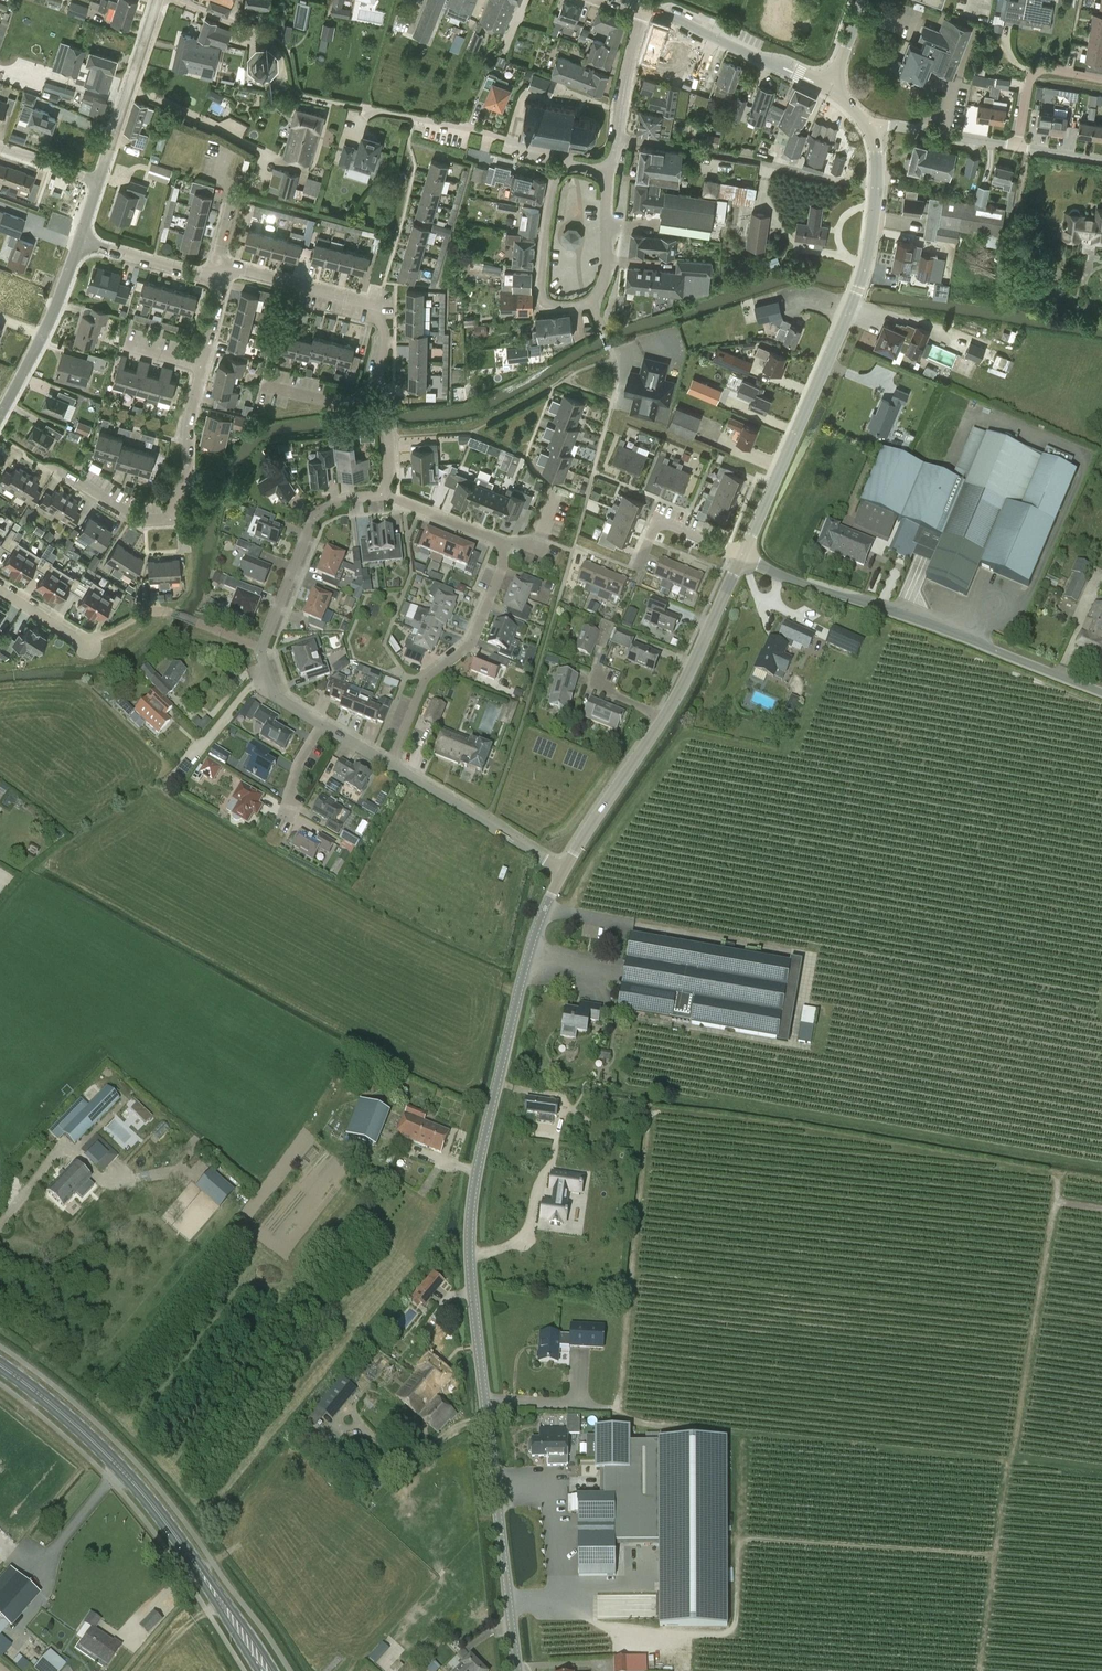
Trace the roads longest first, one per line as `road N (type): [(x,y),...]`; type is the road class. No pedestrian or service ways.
road 1 (track): [(560,1597),(603,1627),(727,1634),(737,1538),(994,1555),(1045,1245)]
road 2 (tertiary): [(517,1670),(469,1252),(472,1196),(525,958),(563,873)]
road 3 (primary): [(265,1670),(131,1479),(0,1366)]
road 4 (tertiary): [(741,555),(853,305),(876,183)]
road 5 (unclassified): [(1101,692),(741,555)]
road 6 (residential): [(43,460),(139,520),(168,520),(186,479),(201,366)]
road 7 (residential): [(876,183),(617,137)]
road 8 (residential): [(389,765),(426,680),(472,641),(502,569),(501,542)]
road 9 (residential): [(378,380),(385,339),(380,312),(237,268),(222,274)]
road 10 (residential): [(259,647),(311,521),(329,506),(379,492)]
road 11 (residential): [(563,873),(389,765)]
road 12 (tertiary): [(831,90),(645,8)]
road 13 (residential): [(570,161),(553,174),(539,286),(543,305),(591,301)]
road 14 (residential): [(99,181),(158,0)]
road 15 (residential): [(0,415),(56,308),(78,243)]
road 16 (residential): [(171,613),(74,637),(0,591)]
road 17 (tertiary): [(563,873),(665,719)]
road 18 (tertiary): [(665,719),(741,555)]
road 19 (residential): [(1017,144),(883,122),(868,127)]
road 20 (residential): [(222,274),(207,277),(78,243)]
road 21 (residential): [(635,569),(657,520),(741,555)]
road 22 (residential): [(1101,79),(1037,72),(1017,144)]
road 23 (residential): [(591,301),(606,267),(608,170)]
road 24 (residential): [(617,137),(645,8)]
road 25 (residential): [(501,542),(379,492)]
road 26 (residential): [(288,52),(268,35),(175,0)]
road 27 (residential): [(263,386),(348,400),(378,380)]

